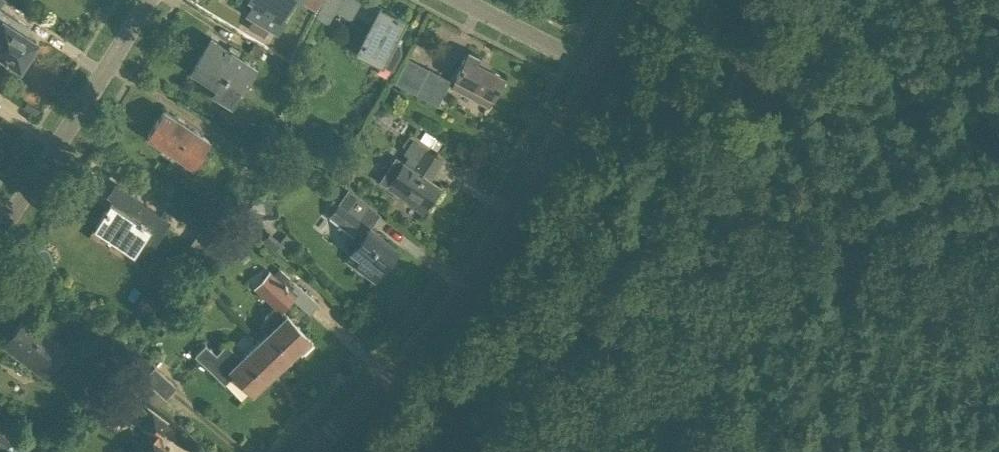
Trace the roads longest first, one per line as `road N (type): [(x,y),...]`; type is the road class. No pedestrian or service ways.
road 1 (residential): [(312,451),(393,374),(467,283),(594,69)]
road 2 (residential): [(0,231),(89,109),(150,0)]
road 3 (residential): [(594,69),(461,0)]

